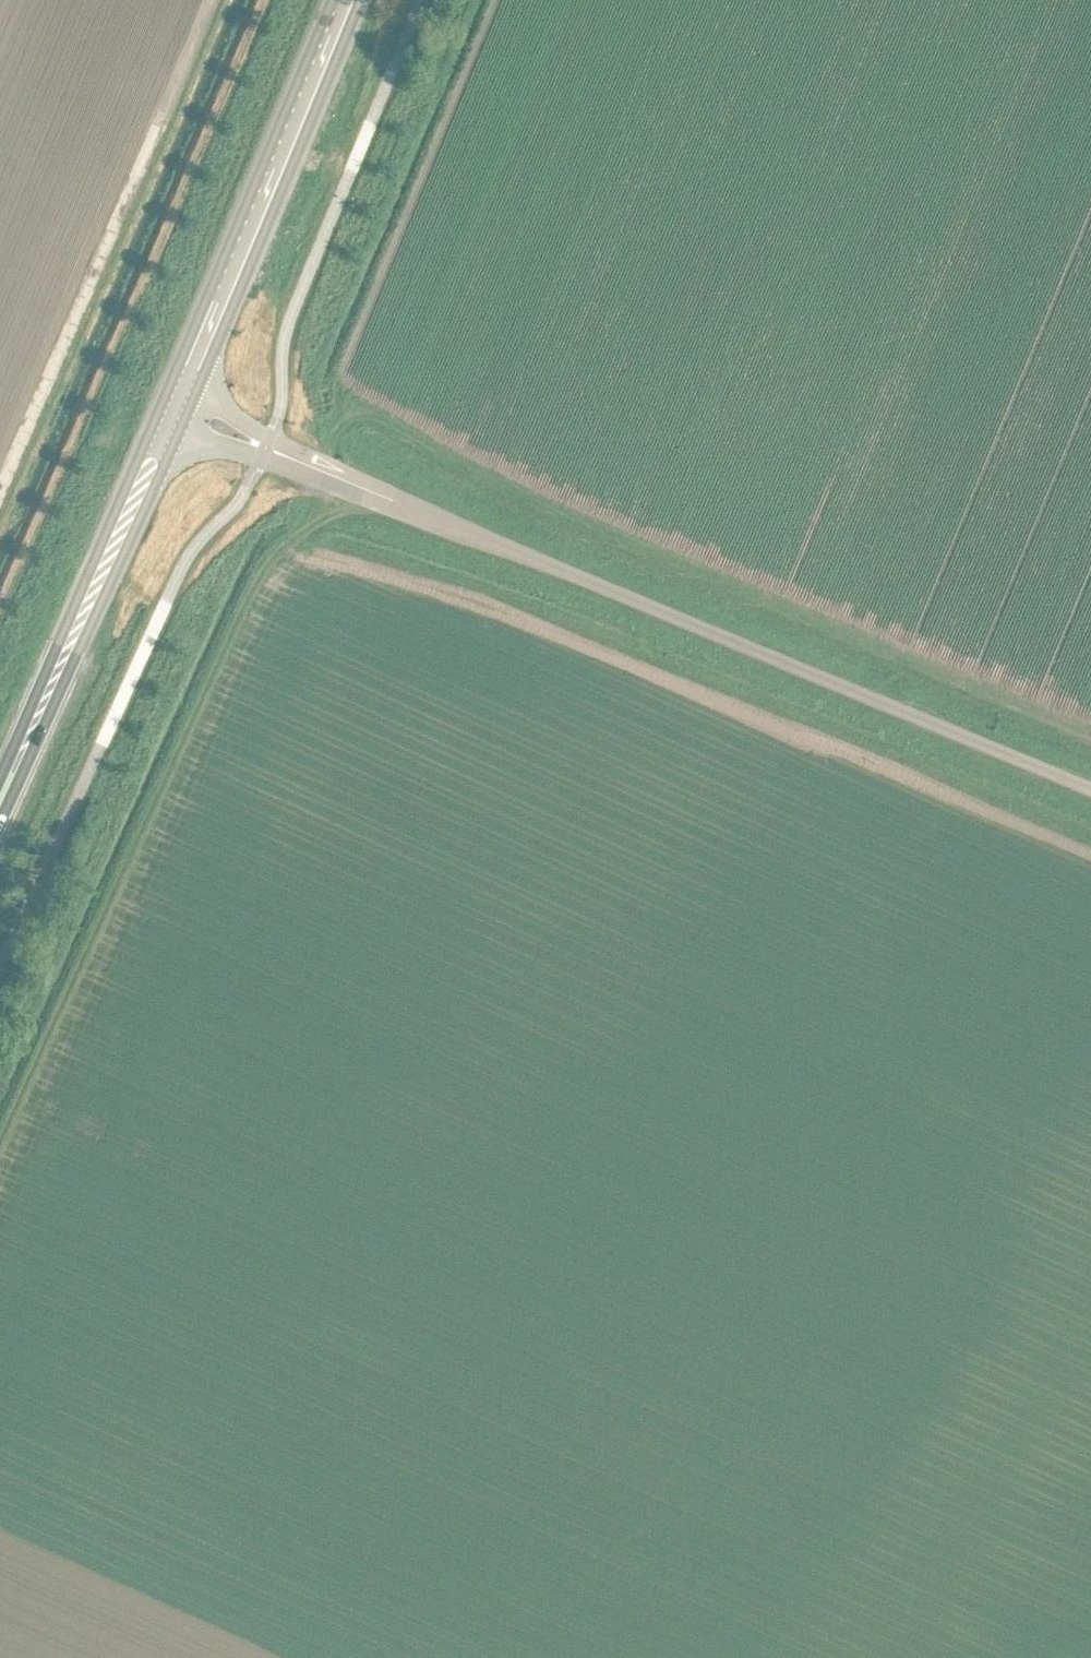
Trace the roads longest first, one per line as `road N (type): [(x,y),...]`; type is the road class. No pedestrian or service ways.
road 1 (unclassified): [(1090,797),(185,424)]
road 2 (trunk): [(185,424),(363,0)]
road 3 (trunk): [(339,0),(164,415)]
road 4 (trunk): [(0,809),(89,639),(185,424)]
road 5 (trunk): [(164,415),(79,585),(0,783)]

